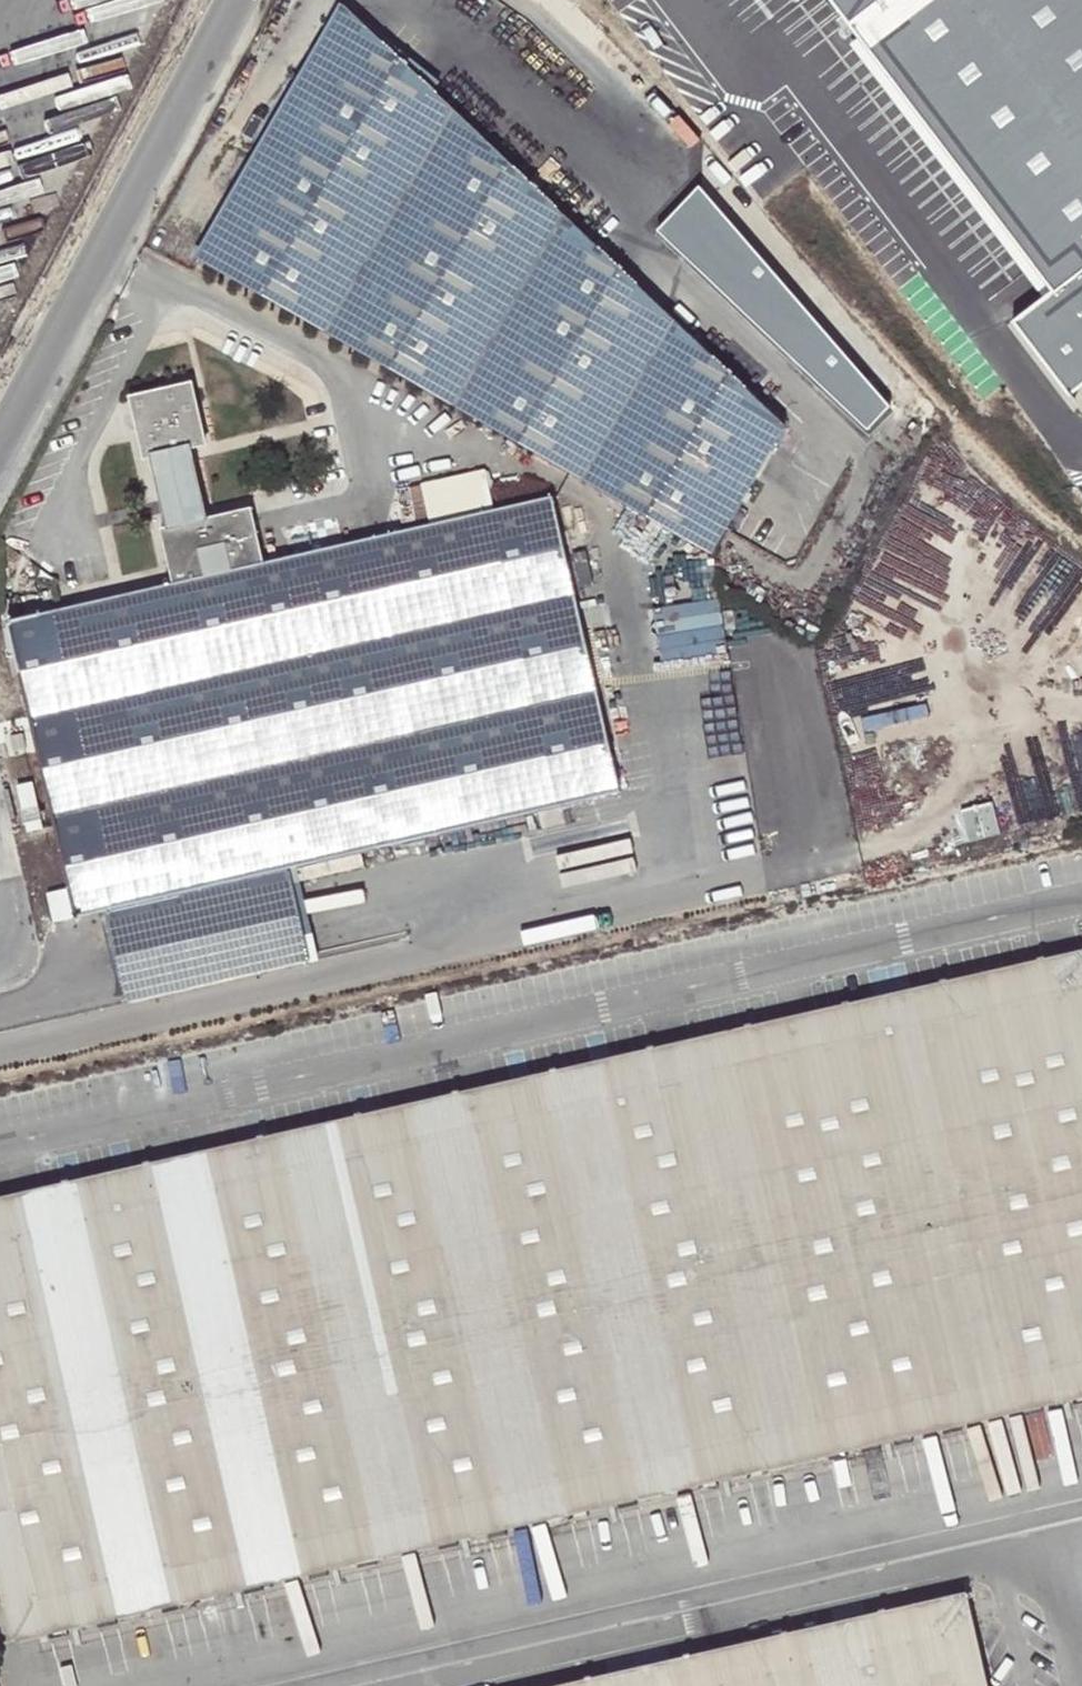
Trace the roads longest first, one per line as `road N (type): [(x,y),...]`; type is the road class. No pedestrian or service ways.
road 1 (unclassified): [(239,0),(0,454)]
road 2 (track): [(973,512),(966,570),(971,613),(1019,814)]
road 3 (track): [(859,850),(1081,799)]

